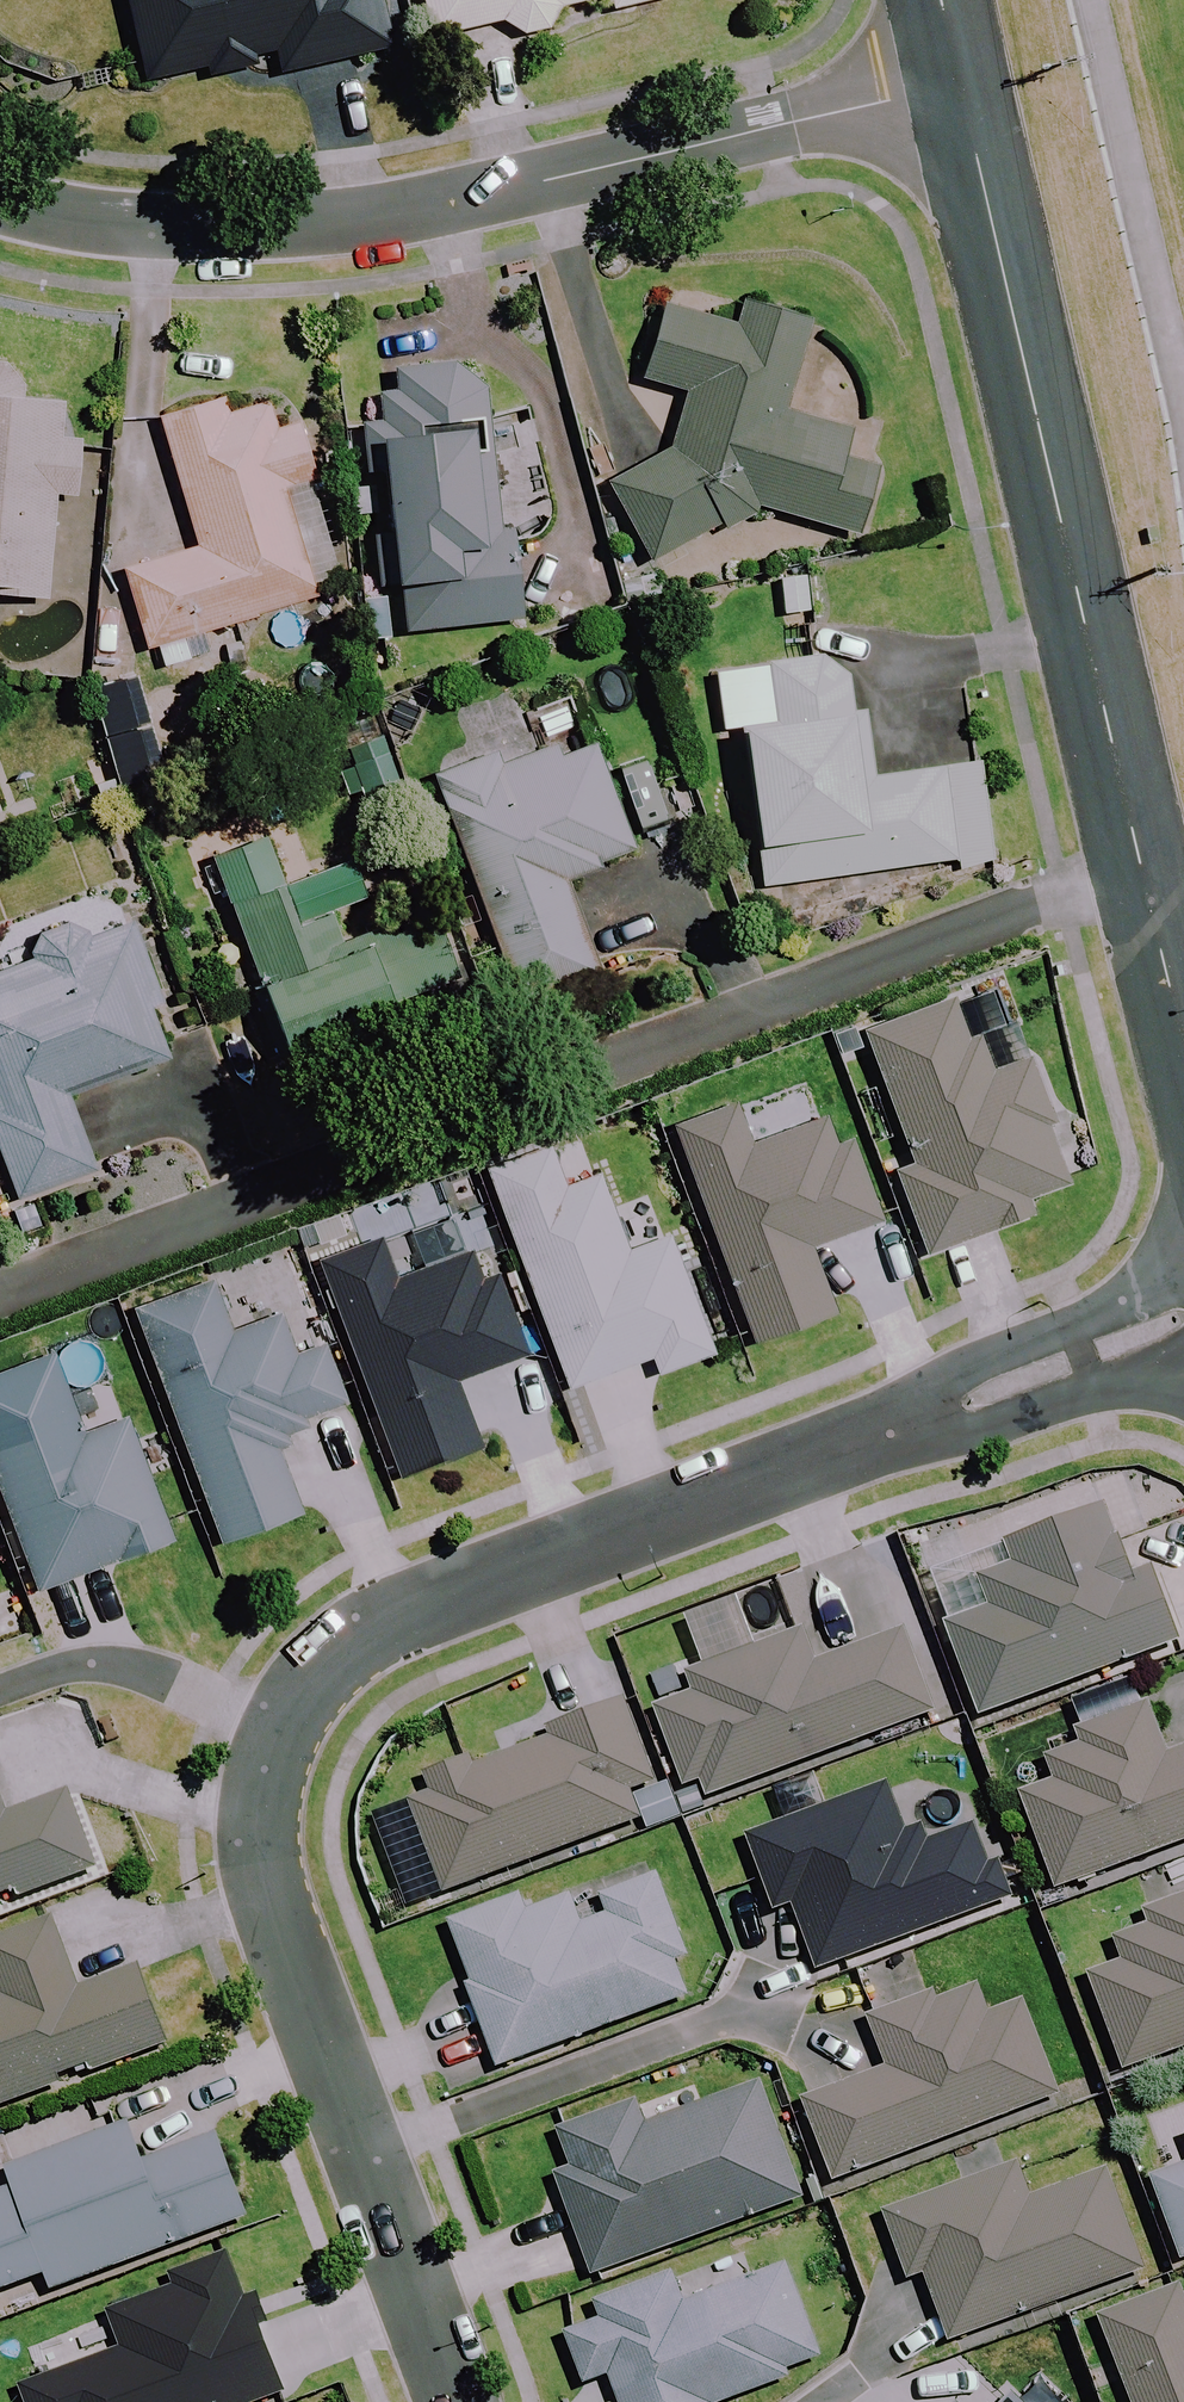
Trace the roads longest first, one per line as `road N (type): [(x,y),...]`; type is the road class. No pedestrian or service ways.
road 1 (residential): [(442,2401),(266,1878),(264,1788),(291,1713),(404,1608),(1183,1319)]
road 2 (residential): [(1143,872),(0,1302)]
road 3 (residential): [(961,87),(282,230),(131,230),(0,205)]
road 4 (unclassified): [(961,87),(1143,872)]
road 5 (unclassified): [(1143,872),(1183,1034)]

